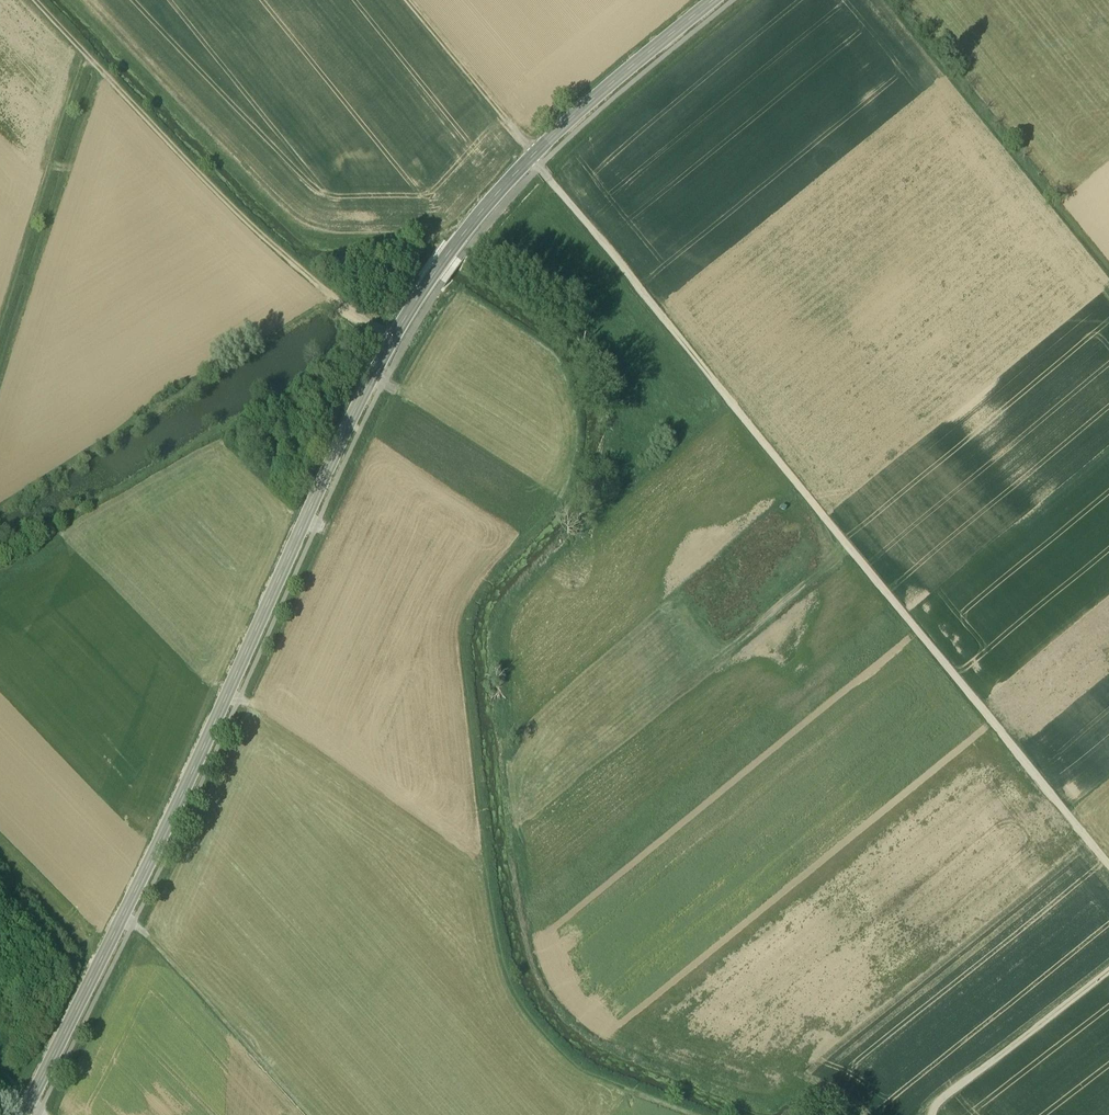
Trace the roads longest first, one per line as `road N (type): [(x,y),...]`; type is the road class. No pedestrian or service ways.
road 1 (tertiary): [(23,1114),(169,829),(329,467),(427,285),(533,154),(715,0)]
road 2 (track): [(1108,865),(410,0)]
road 3 (track): [(35,0),(262,234),(393,340)]
road 4 (track): [(95,64),(0,353)]
road 5 (track): [(121,919),(153,941),(309,1114)]
road 6 (track): [(943,1114),(1108,986)]

